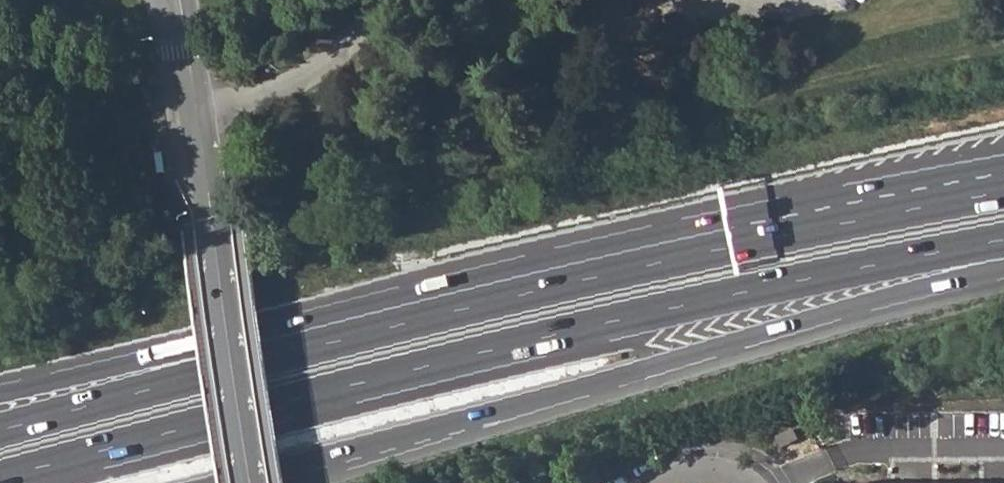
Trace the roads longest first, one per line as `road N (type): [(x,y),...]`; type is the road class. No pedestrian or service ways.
road 1 (motorway): [(0,476),(535,337),(1003,236)]
road 2 (motorway): [(234,482),(1003,267)]
road 3 (motorway): [(762,240),(0,431)]
road 4 (motorway): [(762,240),(647,236),(0,392)]
road 5 (tertiary): [(183,0),(256,482)]
road 6 (motorway): [(1003,193),(762,240)]

